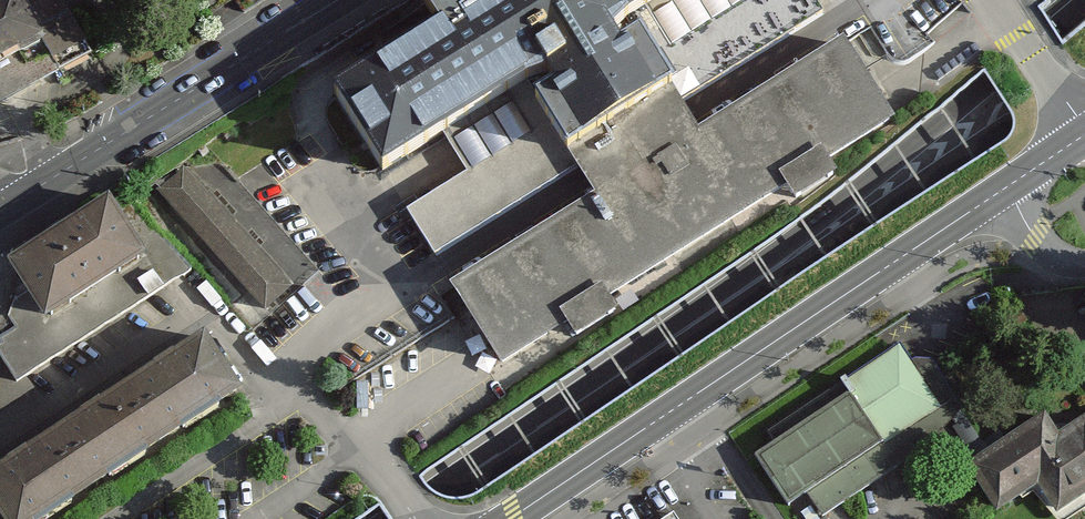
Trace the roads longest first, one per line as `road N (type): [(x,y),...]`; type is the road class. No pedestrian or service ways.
road 1 (motorway): [(1084,4),(542,447)]
road 2 (primary): [(510,518),(1084,134)]
road 3 (motorway): [(1084,86),(542,447)]
road 4 (tertiary): [(336,0),(0,211)]
road 5 (motorway): [(538,518),(841,318)]
road 6 (motorway): [(841,318),(1084,152)]
road 7 (motorway): [(841,318),(1084,229)]
road 8 (motorway): [(542,447),(429,518)]

